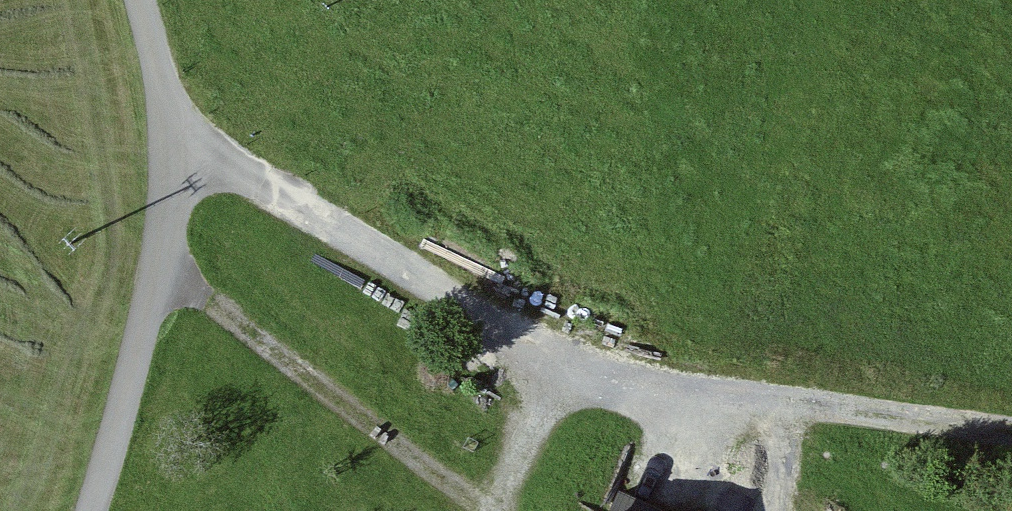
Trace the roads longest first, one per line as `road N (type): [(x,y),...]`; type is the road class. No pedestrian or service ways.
road 1 (track): [(1011,432),(717,393),(596,367),(501,324),(178,145)]
road 2 (track): [(164,265),(497,509),(563,352)]
road 3 (track): [(92,510),(164,265),(178,145),(137,0)]

